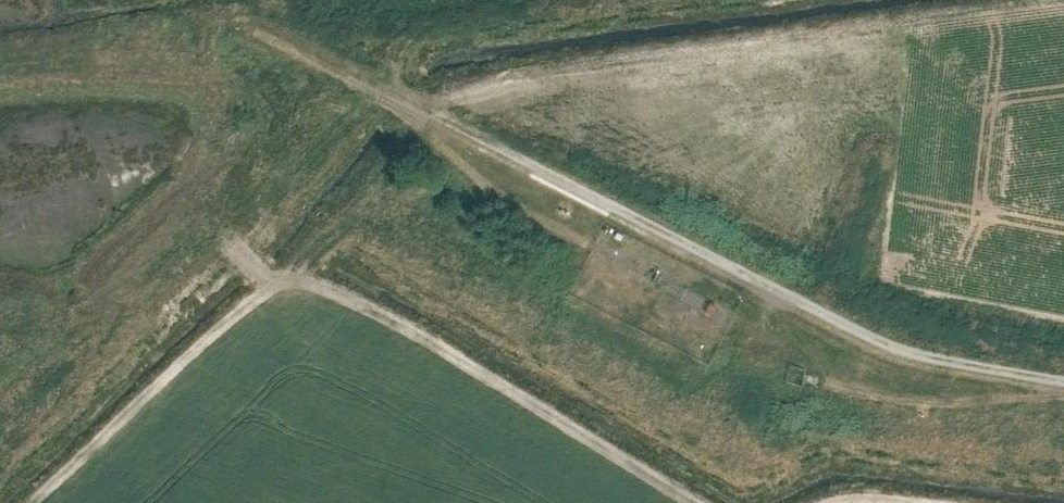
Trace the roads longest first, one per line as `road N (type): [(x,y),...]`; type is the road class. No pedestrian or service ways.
road 1 (track): [(1063,382),(920,357),(316,62)]
road 2 (track): [(393,101),(492,190),(676,292)]
road 3 (track): [(1054,380),(930,402),(823,384)]

